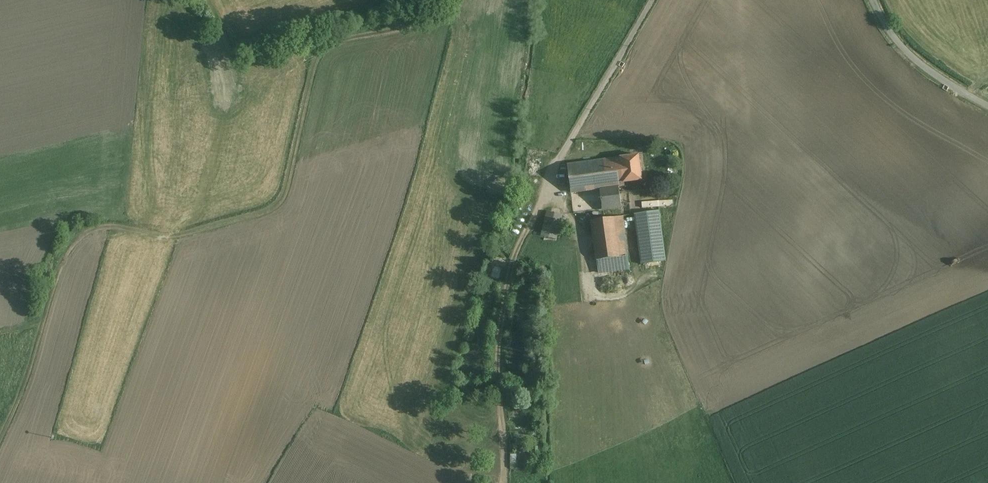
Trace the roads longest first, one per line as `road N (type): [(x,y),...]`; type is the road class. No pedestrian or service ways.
road 1 (unclassified): [(987,106),(927,69),(873,0)]

